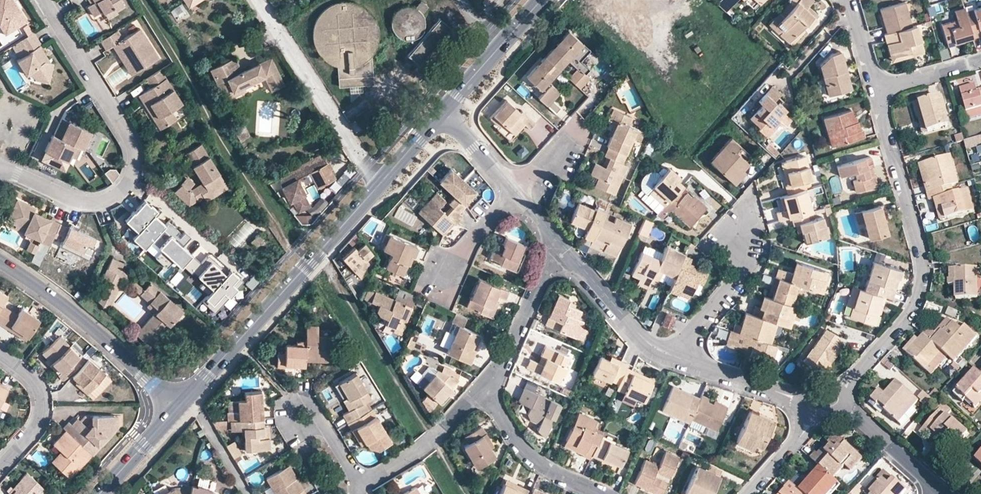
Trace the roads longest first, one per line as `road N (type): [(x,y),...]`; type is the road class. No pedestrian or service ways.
road 1 (residential): [(0,165),(76,200),(116,194),(132,169),(127,132),(44,0)]
road 2 (residential): [(841,390),(911,312),(925,263),(875,90)]
road 3 (secondary): [(378,186),(177,404)]
road 4 (residential): [(0,263),(61,303),(177,404)]
road 5 (residential): [(259,0),(378,186)]
road 6 (residential): [(563,244),(484,391)]
road 7 (residential): [(484,391),(525,450),(601,493)]
road 8 (residential): [(563,244),(644,339),(672,355)]
road 9 (residential): [(361,482),(420,447),(484,391)]
road 10 (residential): [(0,353),(33,377),(42,413),(0,467)]
road 11 (residential): [(737,239),(745,268),(672,355)]
road 12 (residential): [(672,355),(801,401)]
road 13 (residential): [(843,404),(940,492)]
road 14 (secondary): [(177,404),(98,493)]

